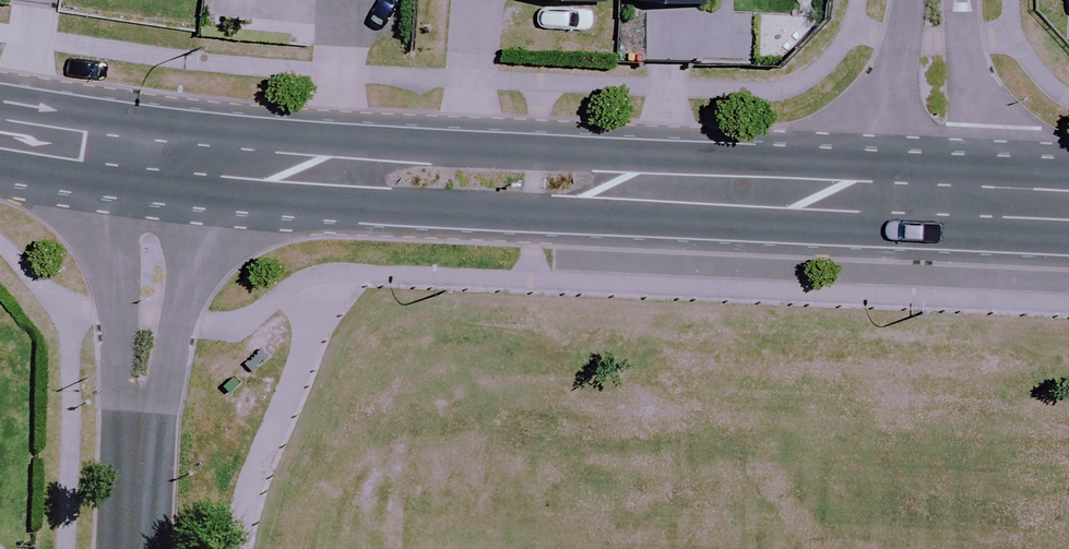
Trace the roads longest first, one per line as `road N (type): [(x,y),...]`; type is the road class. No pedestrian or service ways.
road 1 (secondary): [(936,200),(291,167),(154,169)]
road 2 (residential): [(154,169),(137,548)]
road 3 (residential): [(936,200),(942,0)]
road 4 (secondary): [(154,169),(0,149)]
road 5 (secondary): [(1068,206),(936,200)]

